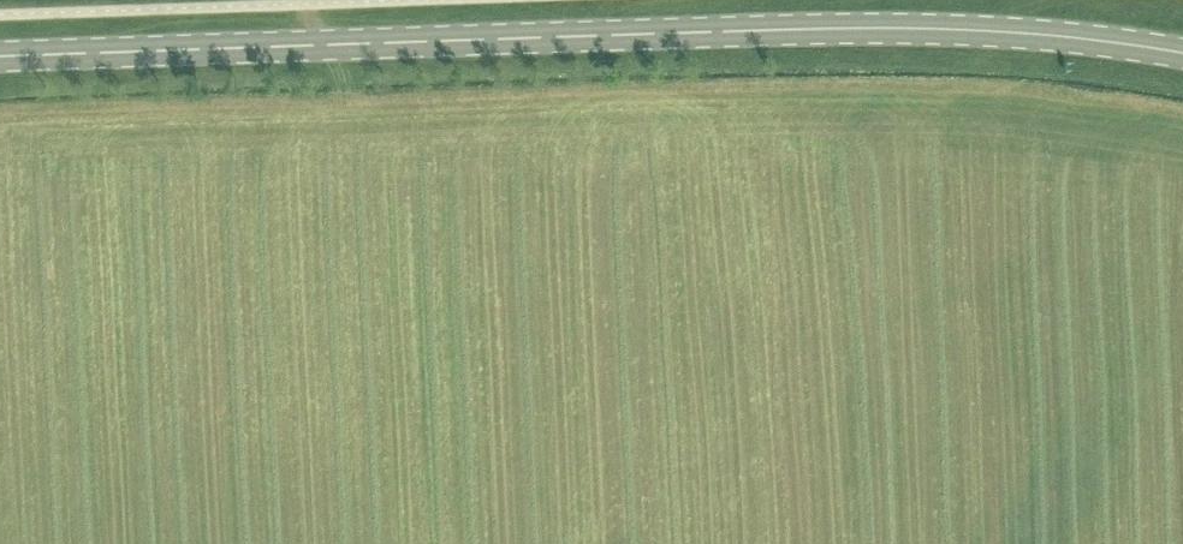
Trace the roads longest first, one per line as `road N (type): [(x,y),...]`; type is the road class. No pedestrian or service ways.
road 1 (primary): [(0,54),(724,30)]
road 2 (primary): [(1182,51),(1013,31),(724,30)]

